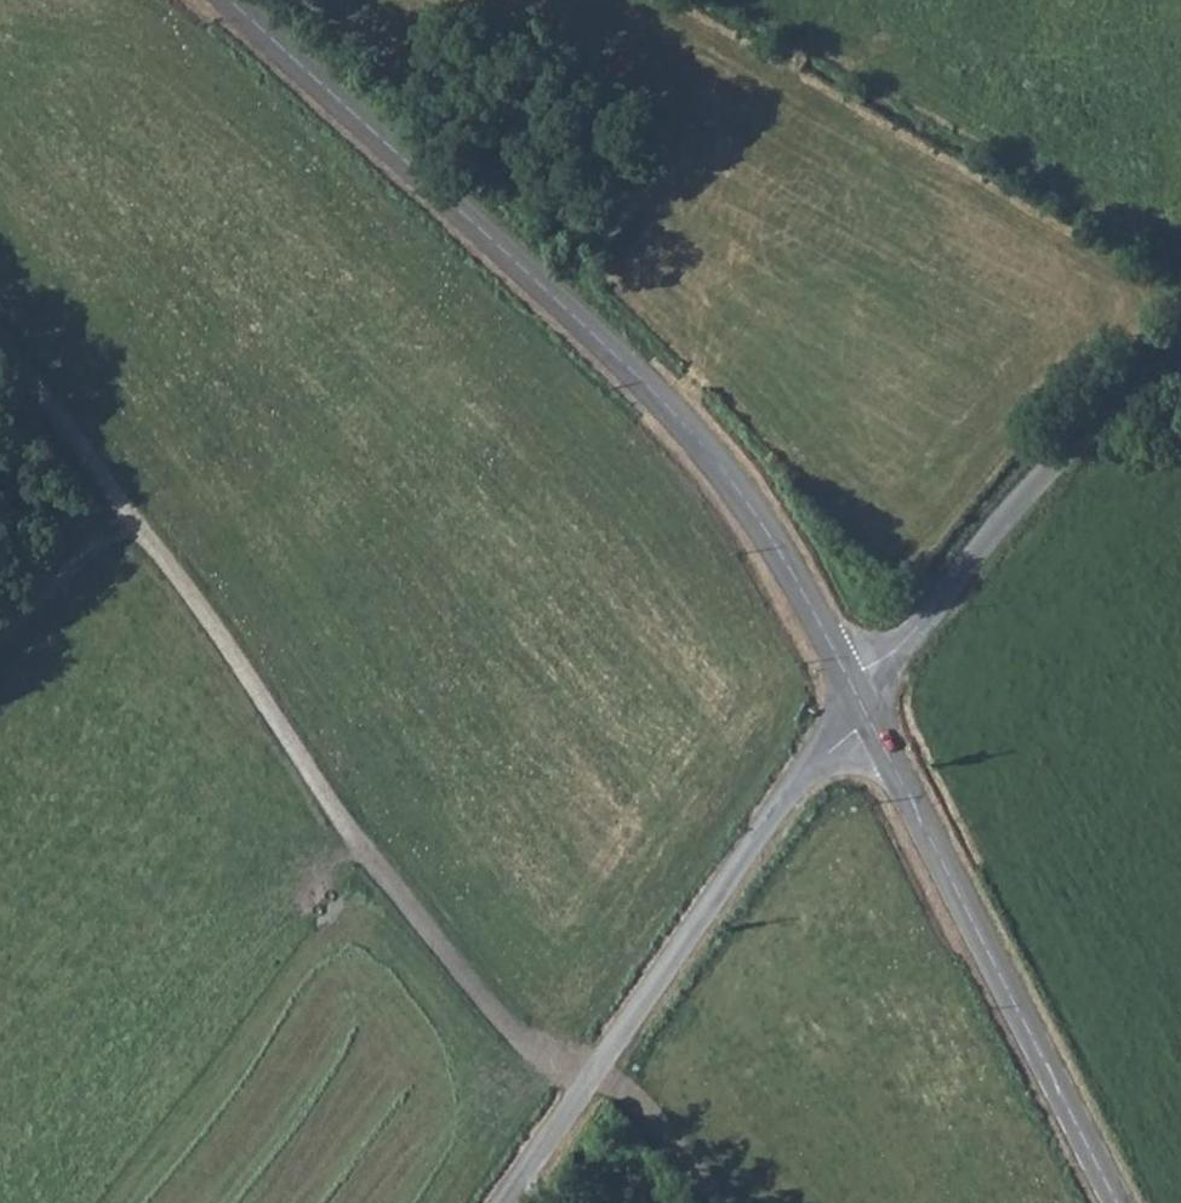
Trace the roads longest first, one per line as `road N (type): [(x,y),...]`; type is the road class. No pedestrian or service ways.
road 1 (track): [(592,1086),(509,1028),(382,874),(183,582),(0,346)]
road 2 (tertiary): [(849,677),(726,468),(229,0)]
road 3 (unclassified): [(511,1202),(809,770),(873,720)]
road 4 (tertiary): [(1119,1202),(873,720)]
road 5 (unclassified): [(849,677),(905,641),(1061,458),(1180,358)]
road 6 (track): [(592,1086),(640,1111),(714,1202)]

